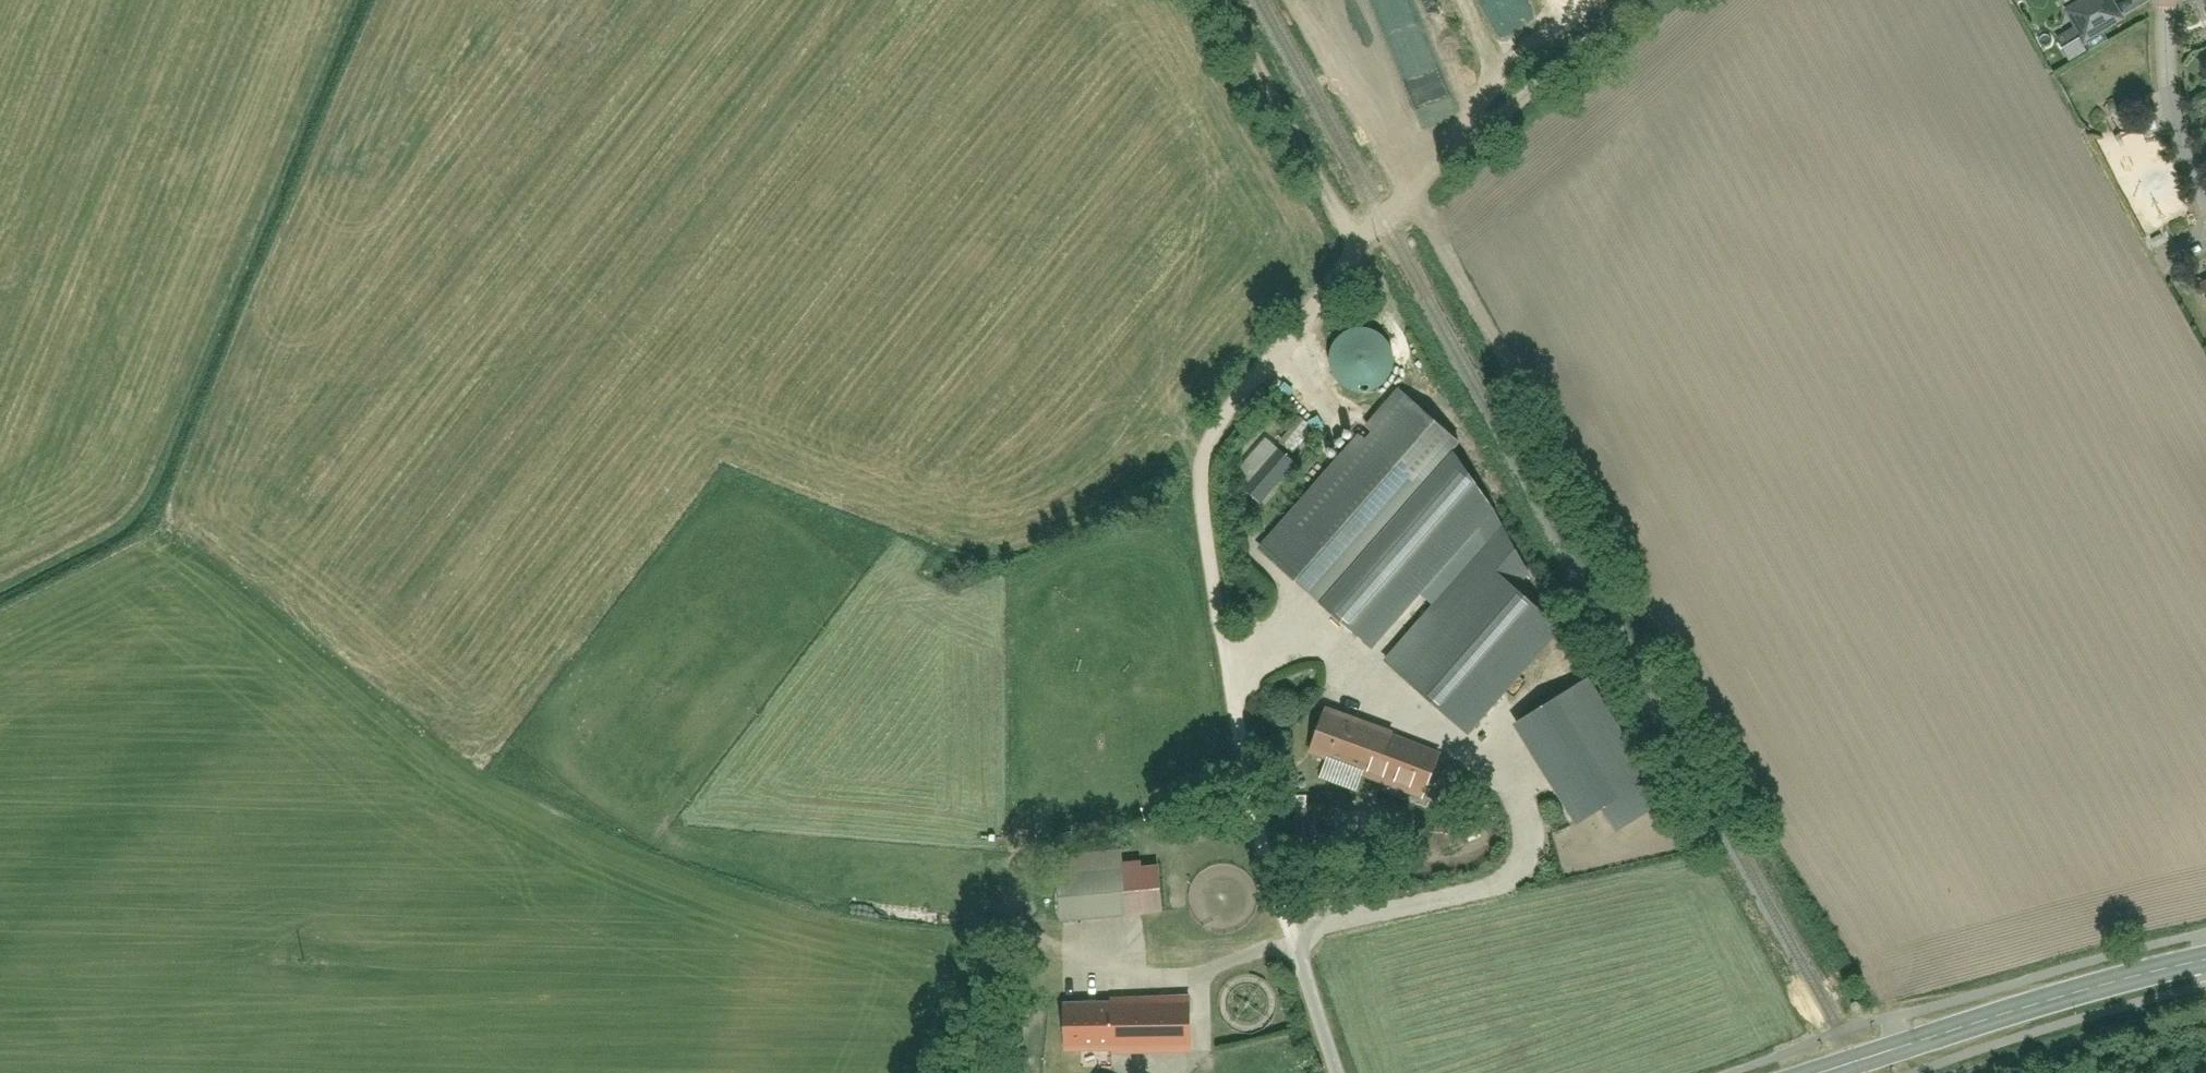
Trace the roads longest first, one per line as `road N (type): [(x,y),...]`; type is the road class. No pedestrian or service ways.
road 1 (track): [(1650,0),(1390,225),(1212,428),(1201,519),(1252,831),(1336,1072)]
road 2 (tertiary): [(1831,1072),(2205,961)]
road 3 (residential): [(2205,181),(2172,87),(2176,0)]

